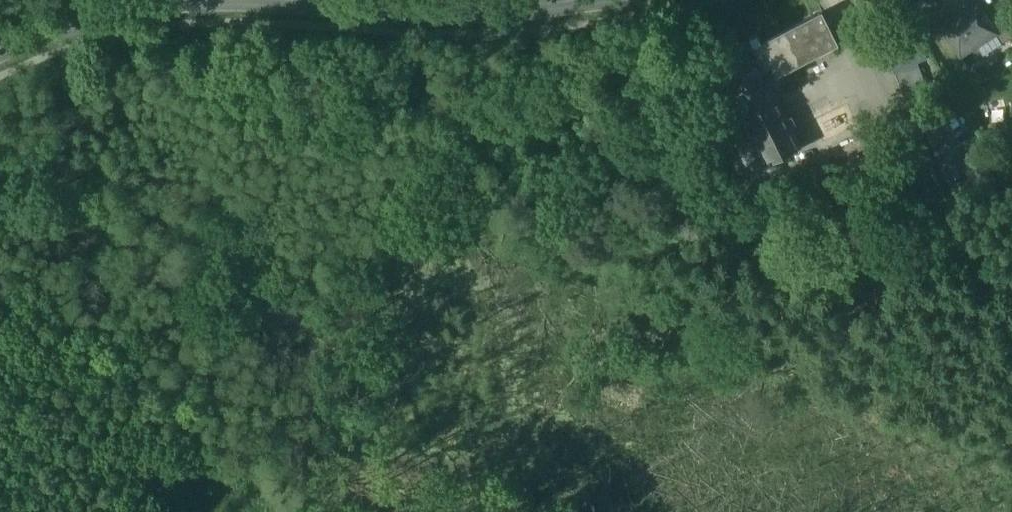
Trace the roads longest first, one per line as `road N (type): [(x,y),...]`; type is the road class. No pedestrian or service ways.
road 1 (primary): [(306,0),(559,0)]
road 2 (primary): [(0,49),(88,13),(174,0)]

